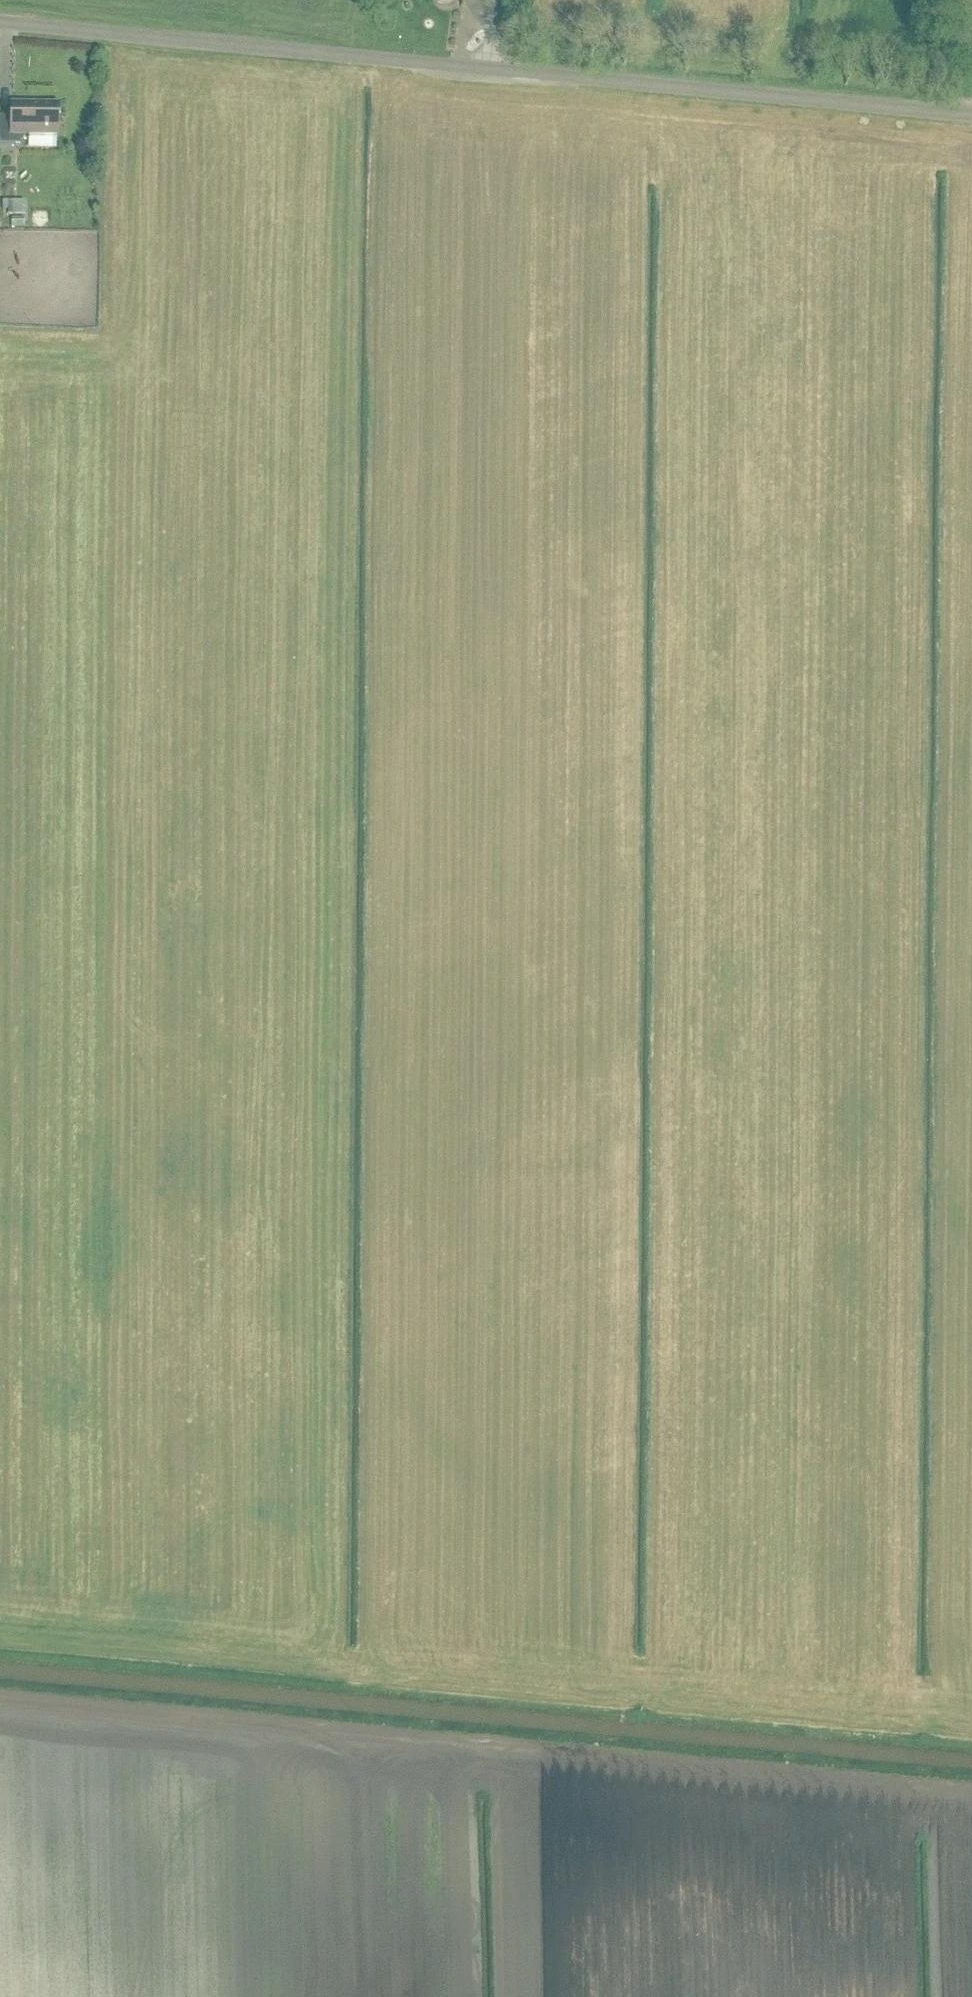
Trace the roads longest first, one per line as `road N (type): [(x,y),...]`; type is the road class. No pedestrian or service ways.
road 1 (unclassified): [(0,26),(971,118)]

